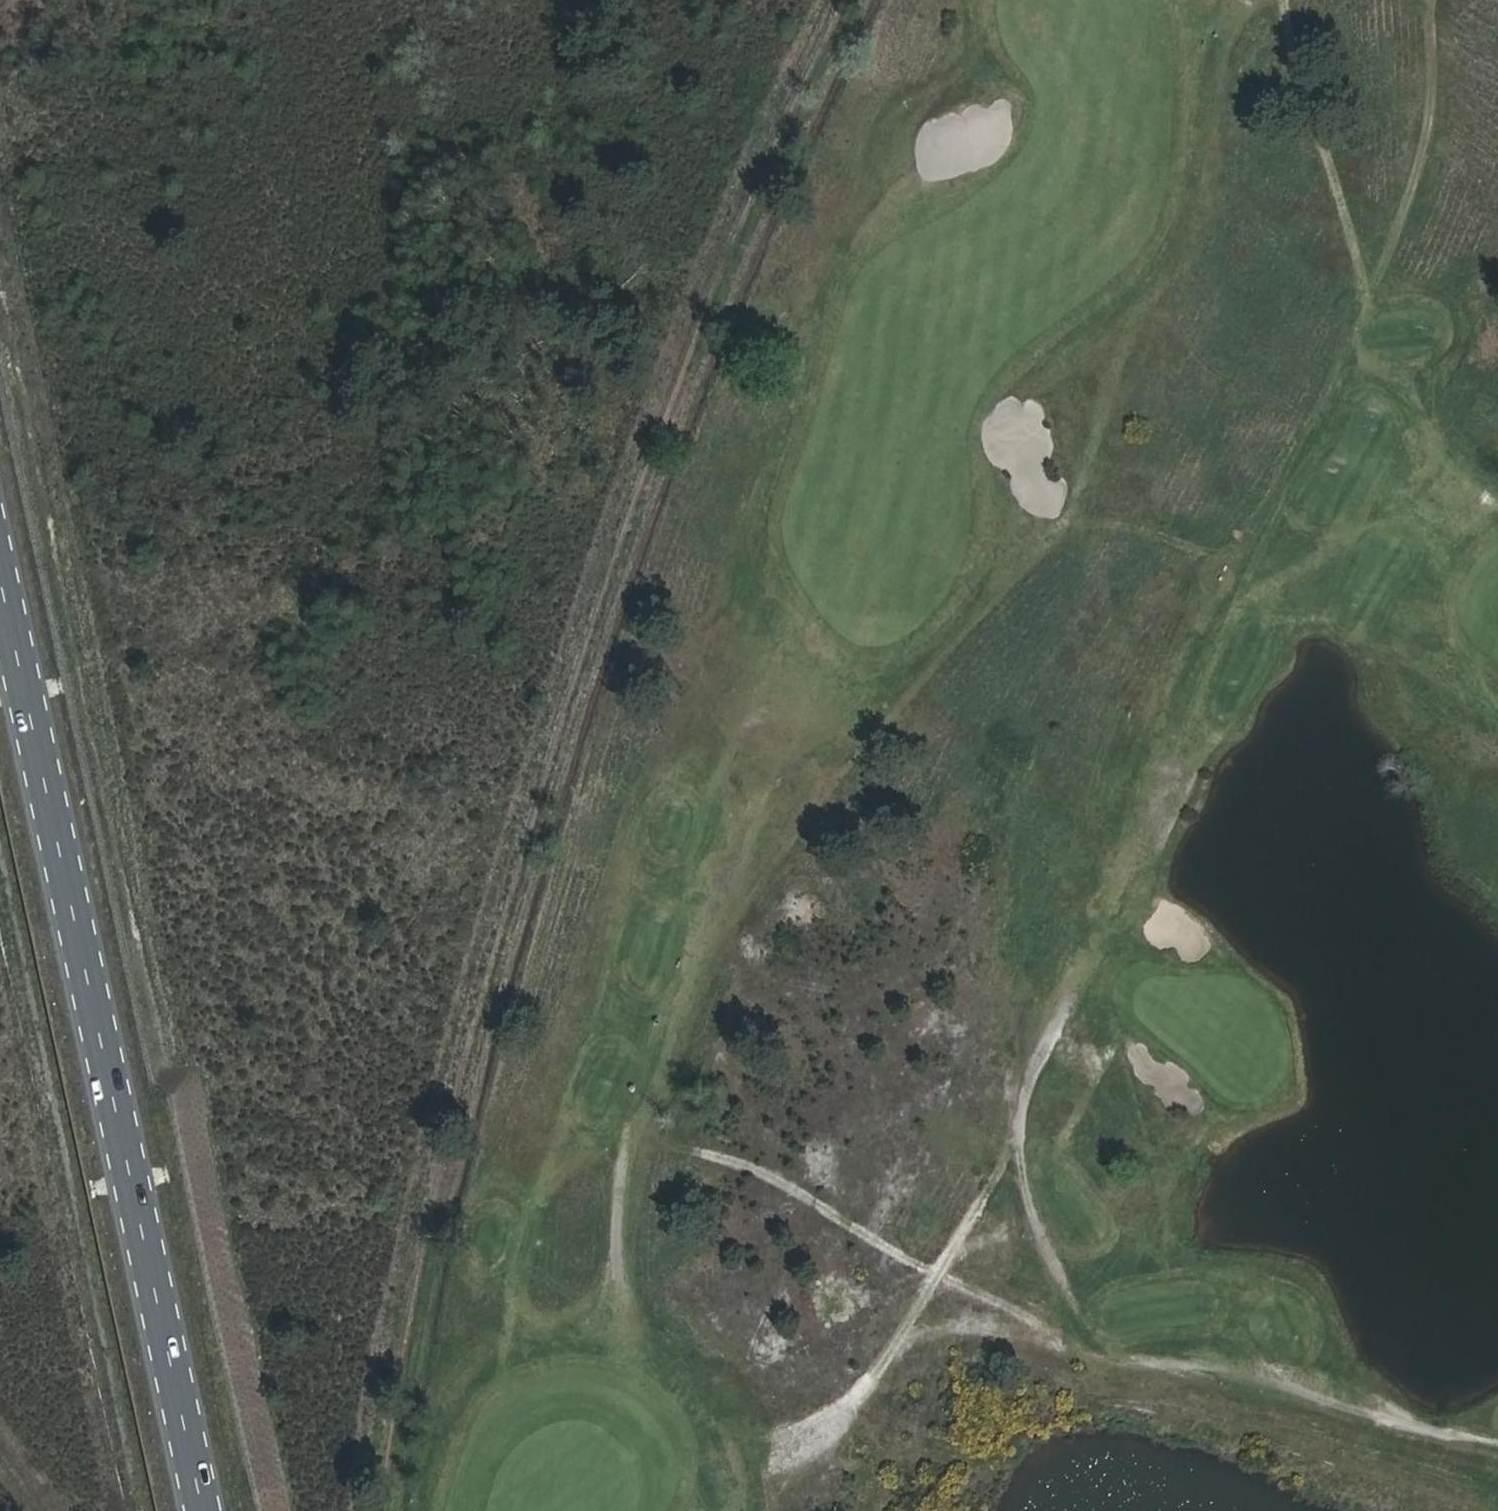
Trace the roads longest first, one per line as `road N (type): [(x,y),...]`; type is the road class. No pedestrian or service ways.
road 1 (primary): [(205,1510),(0,553)]

